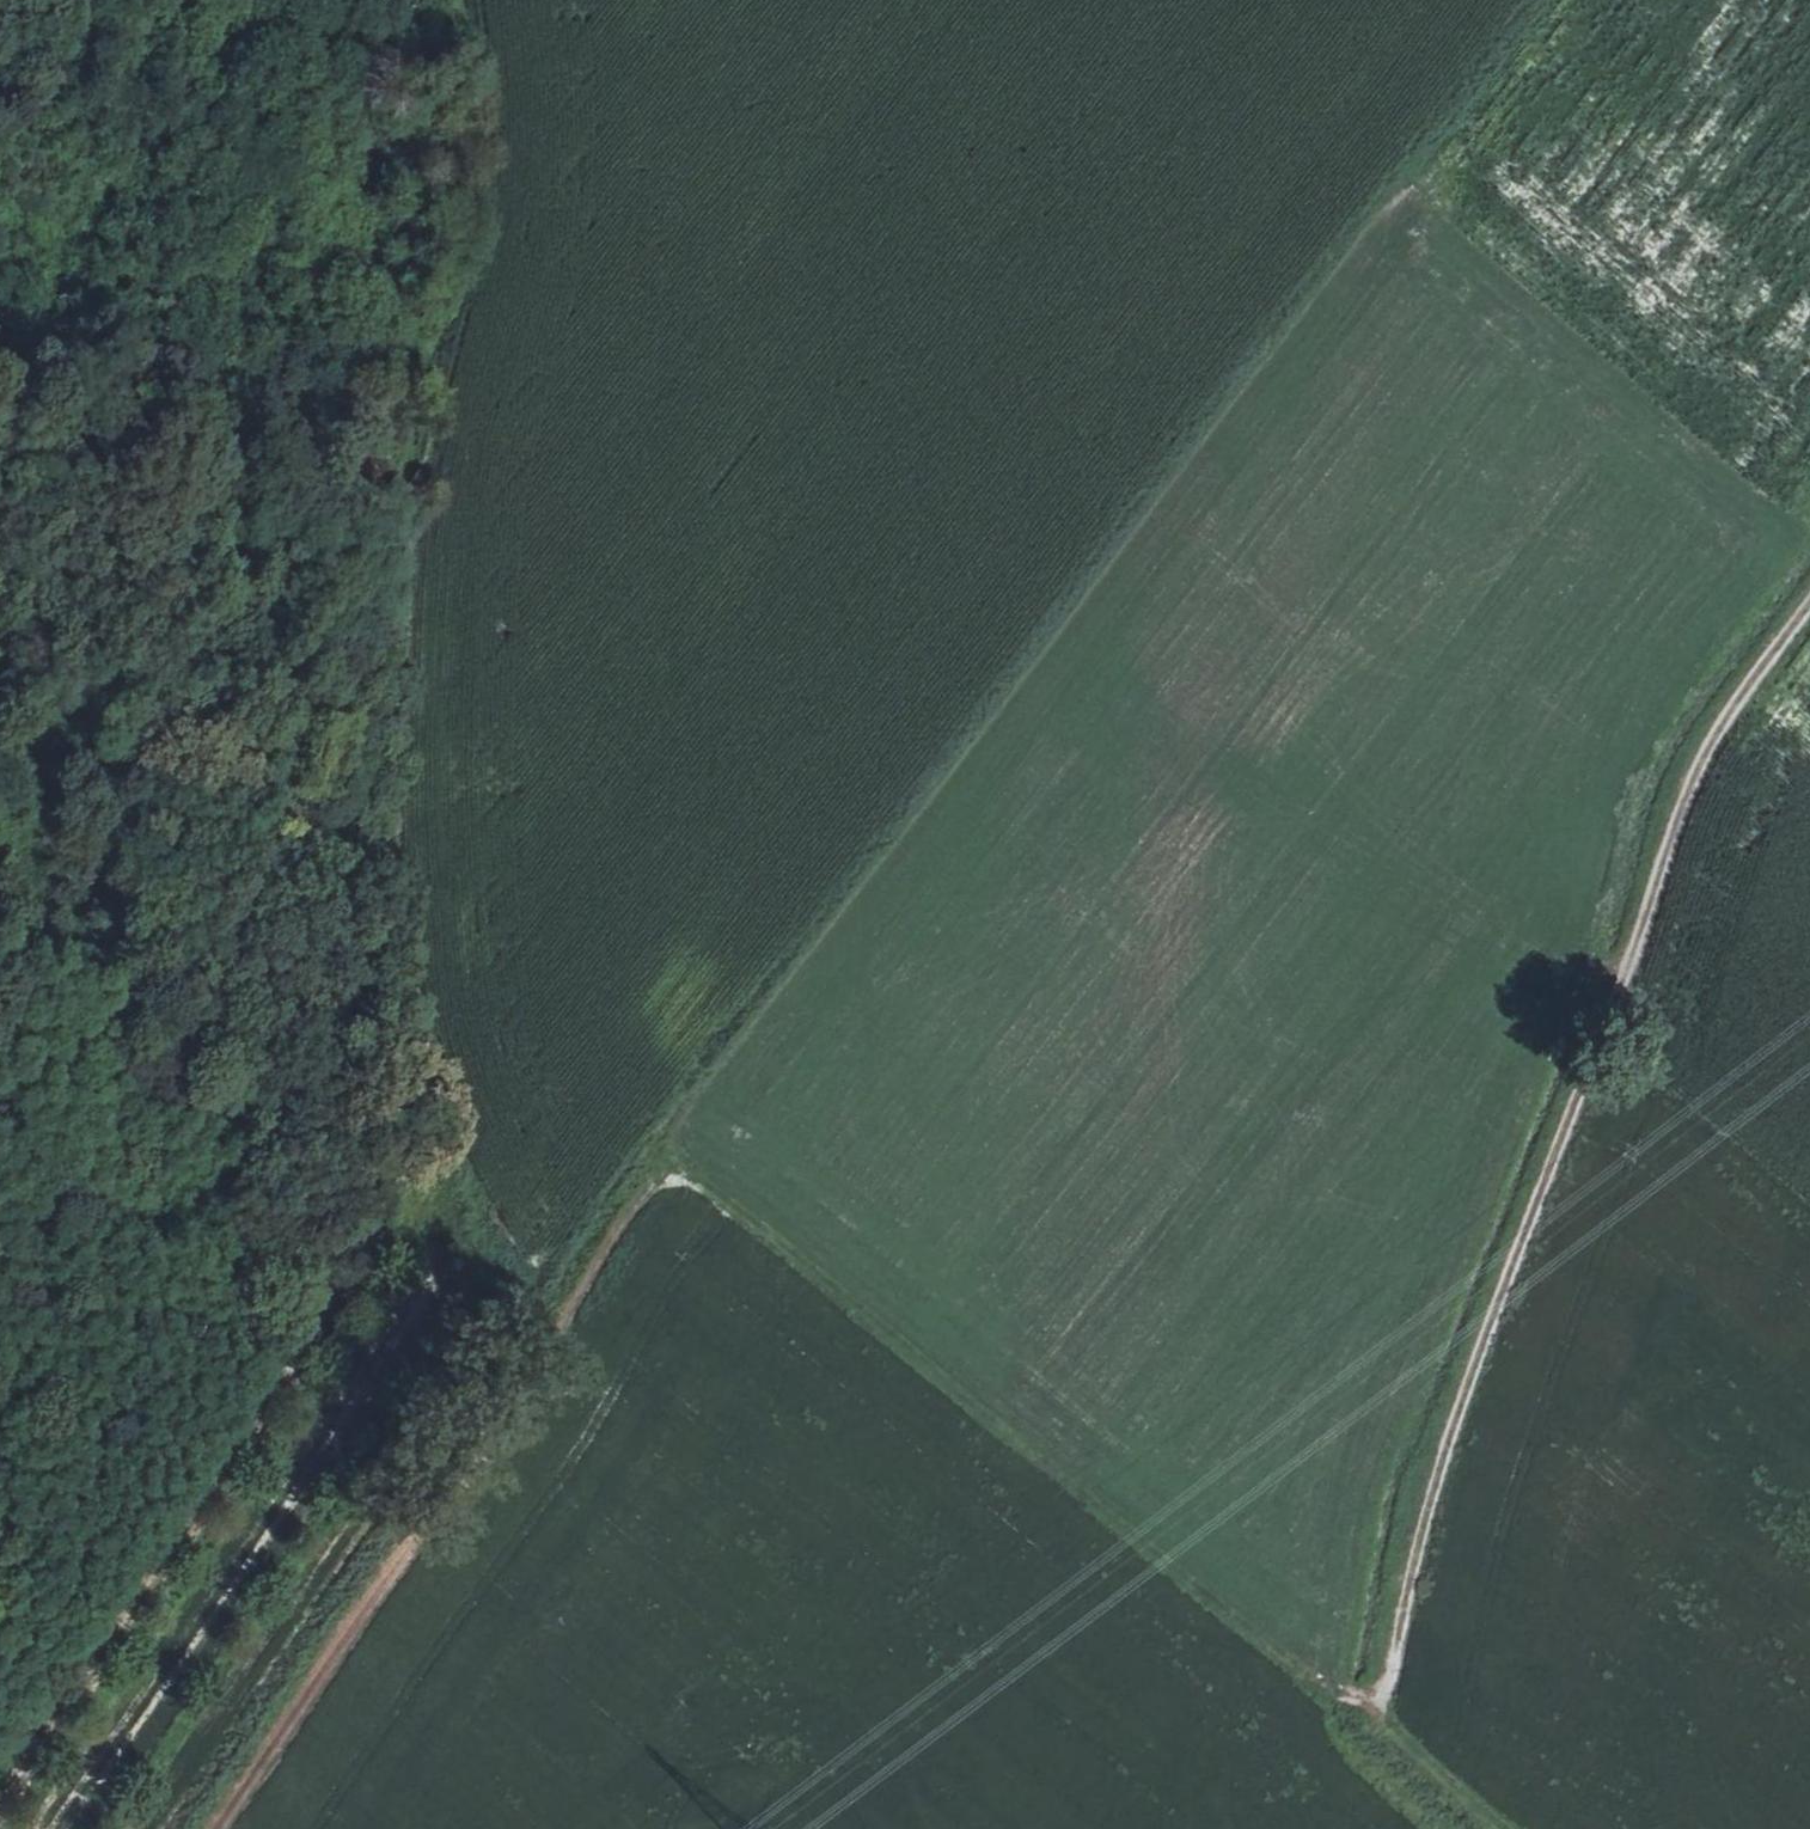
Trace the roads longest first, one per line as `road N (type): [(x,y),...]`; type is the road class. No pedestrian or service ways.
road 1 (track): [(1379,1718),(1138,1532),(678,1125),(194,1828)]
road 2 (track): [(1379,1718),(1436,1467),(1680,801),(1725,711),(1809,597)]
road 3 (track): [(1379,1718),(1510,1828)]

